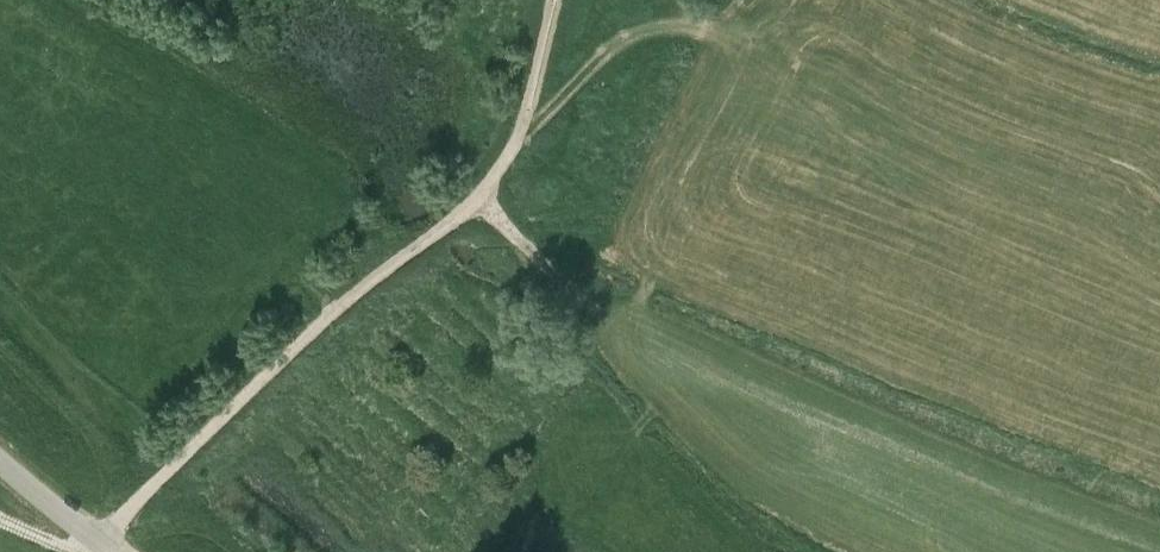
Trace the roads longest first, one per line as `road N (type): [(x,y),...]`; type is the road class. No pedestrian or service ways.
road 1 (track): [(550,0),(521,134),(485,193),(358,289),(96,533)]
road 2 (track): [(1068,551),(731,398),(568,288),(485,193)]
road 3 (track): [(730,37),(664,22),(627,36),(521,134)]
road 4 (unclassified): [(0,455),(119,551)]

